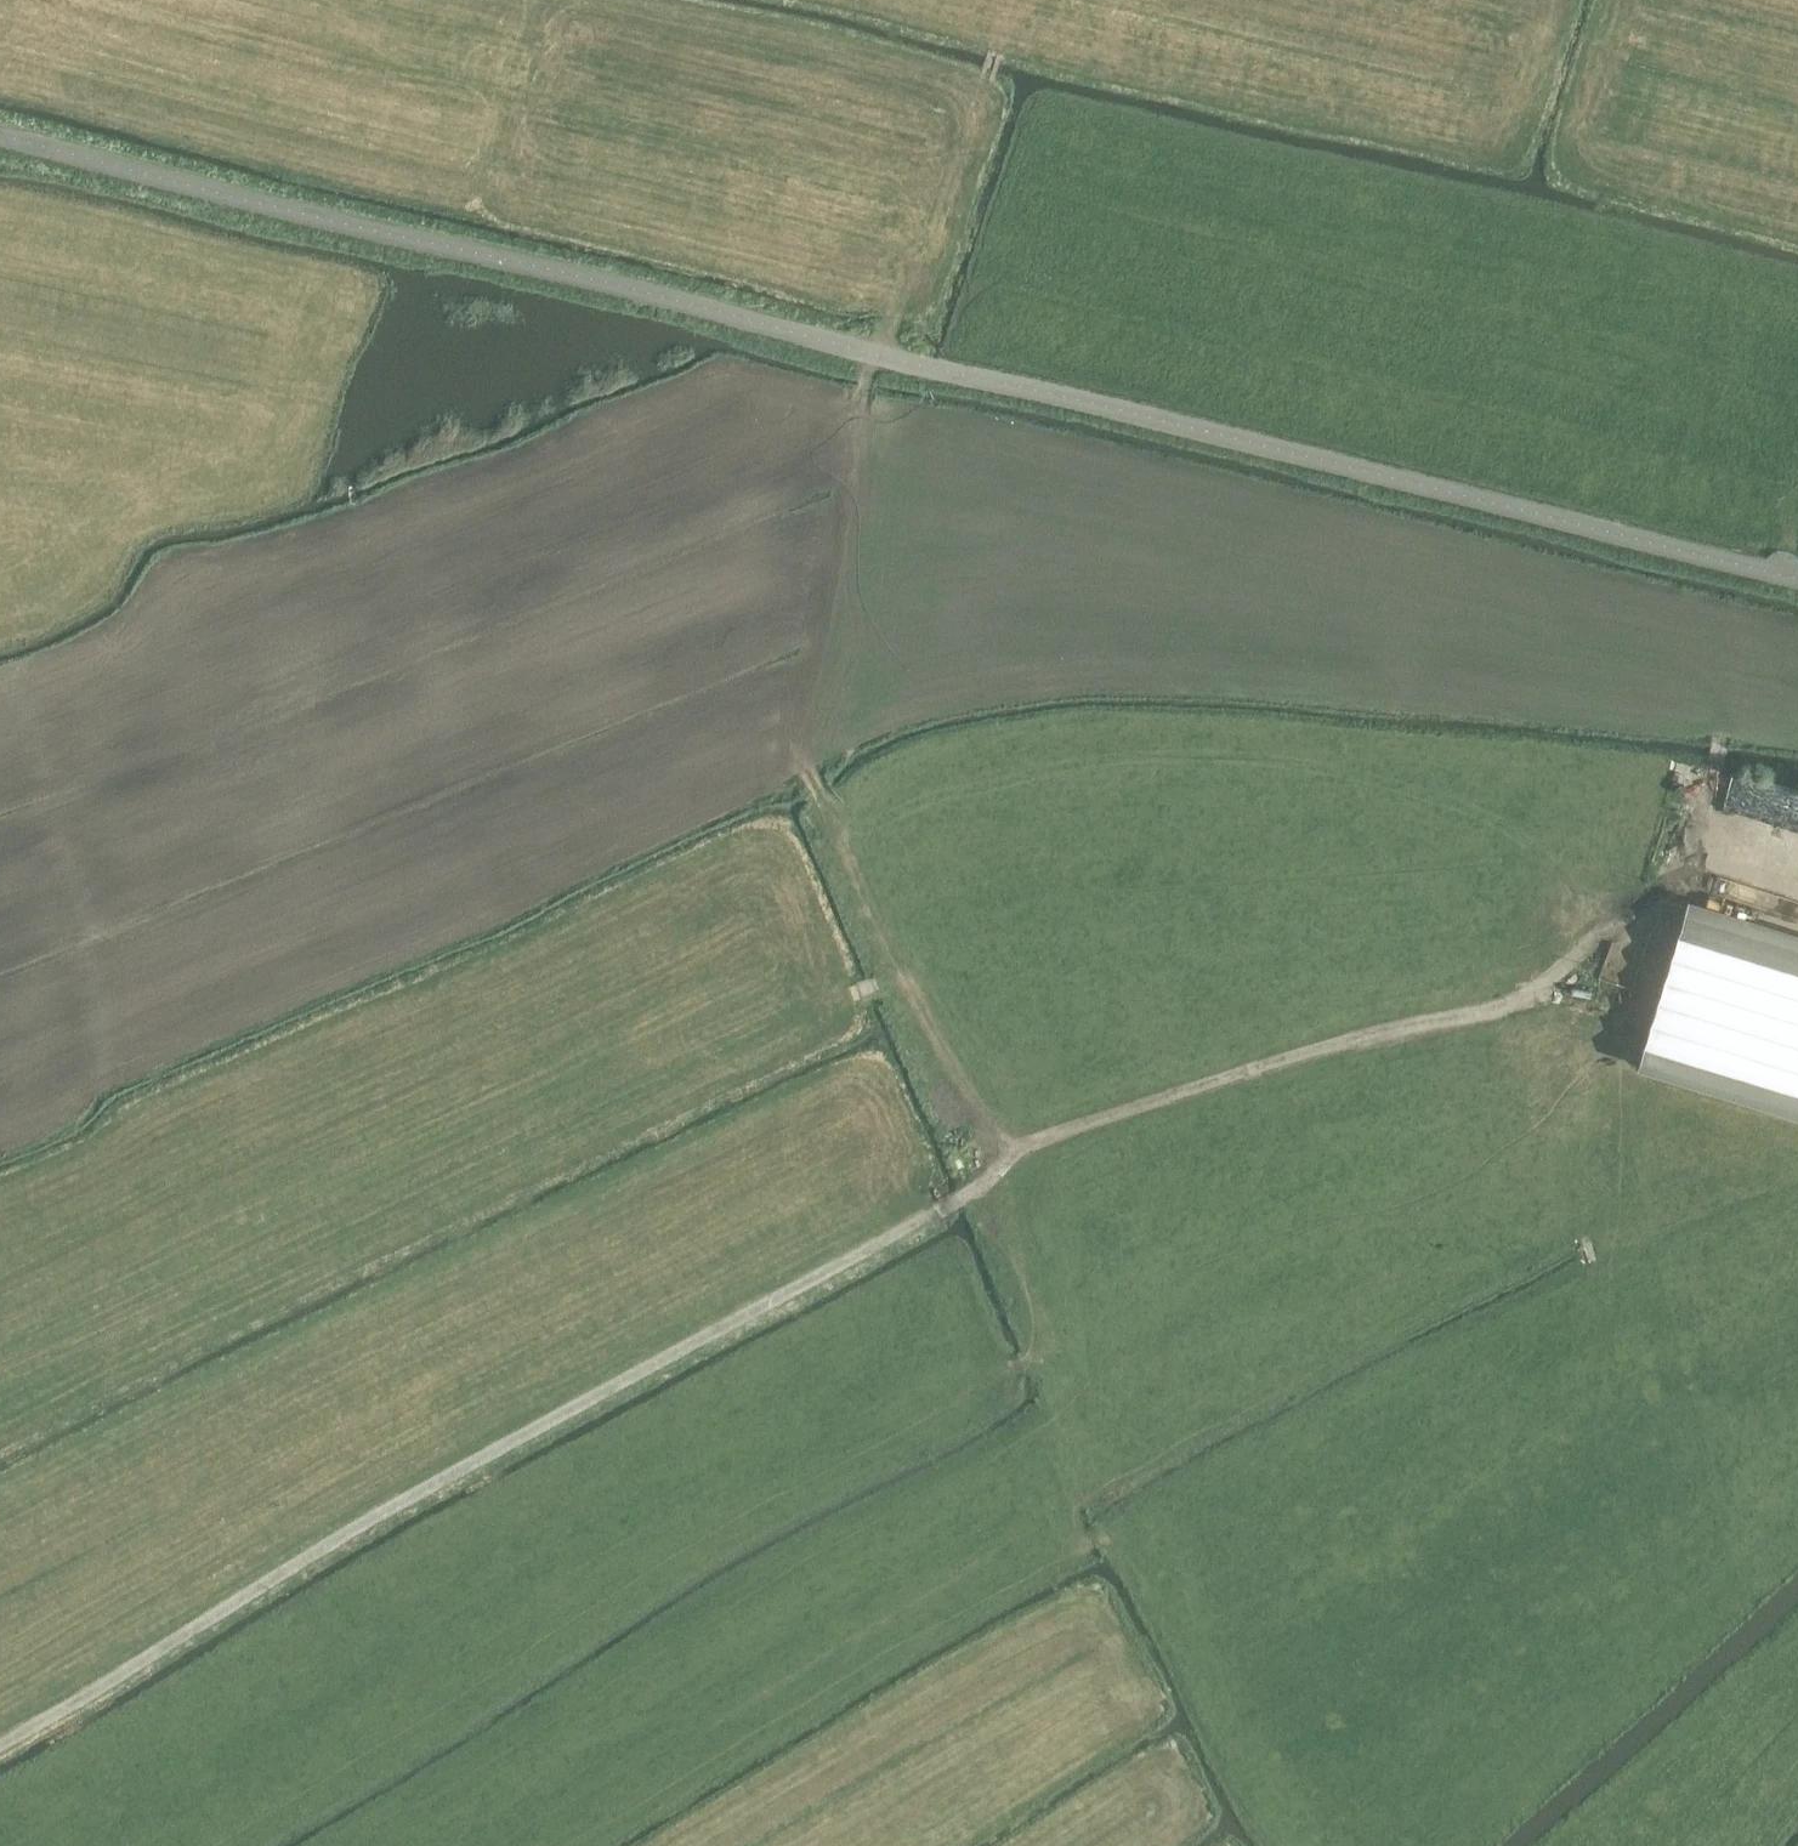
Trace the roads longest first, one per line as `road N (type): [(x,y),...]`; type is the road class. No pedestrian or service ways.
road 1 (track): [(0,1748),(593,1395),(964,1196),(1023,1145),(1386,1025),(1515,1003),(1699,861)]
road 2 (track): [(864,391),(810,769),(900,980),(1014,1153)]
road 3 (track): [(864,391),(873,356),(920,279)]
road 4 (track): [(1699,861),(1722,738)]

